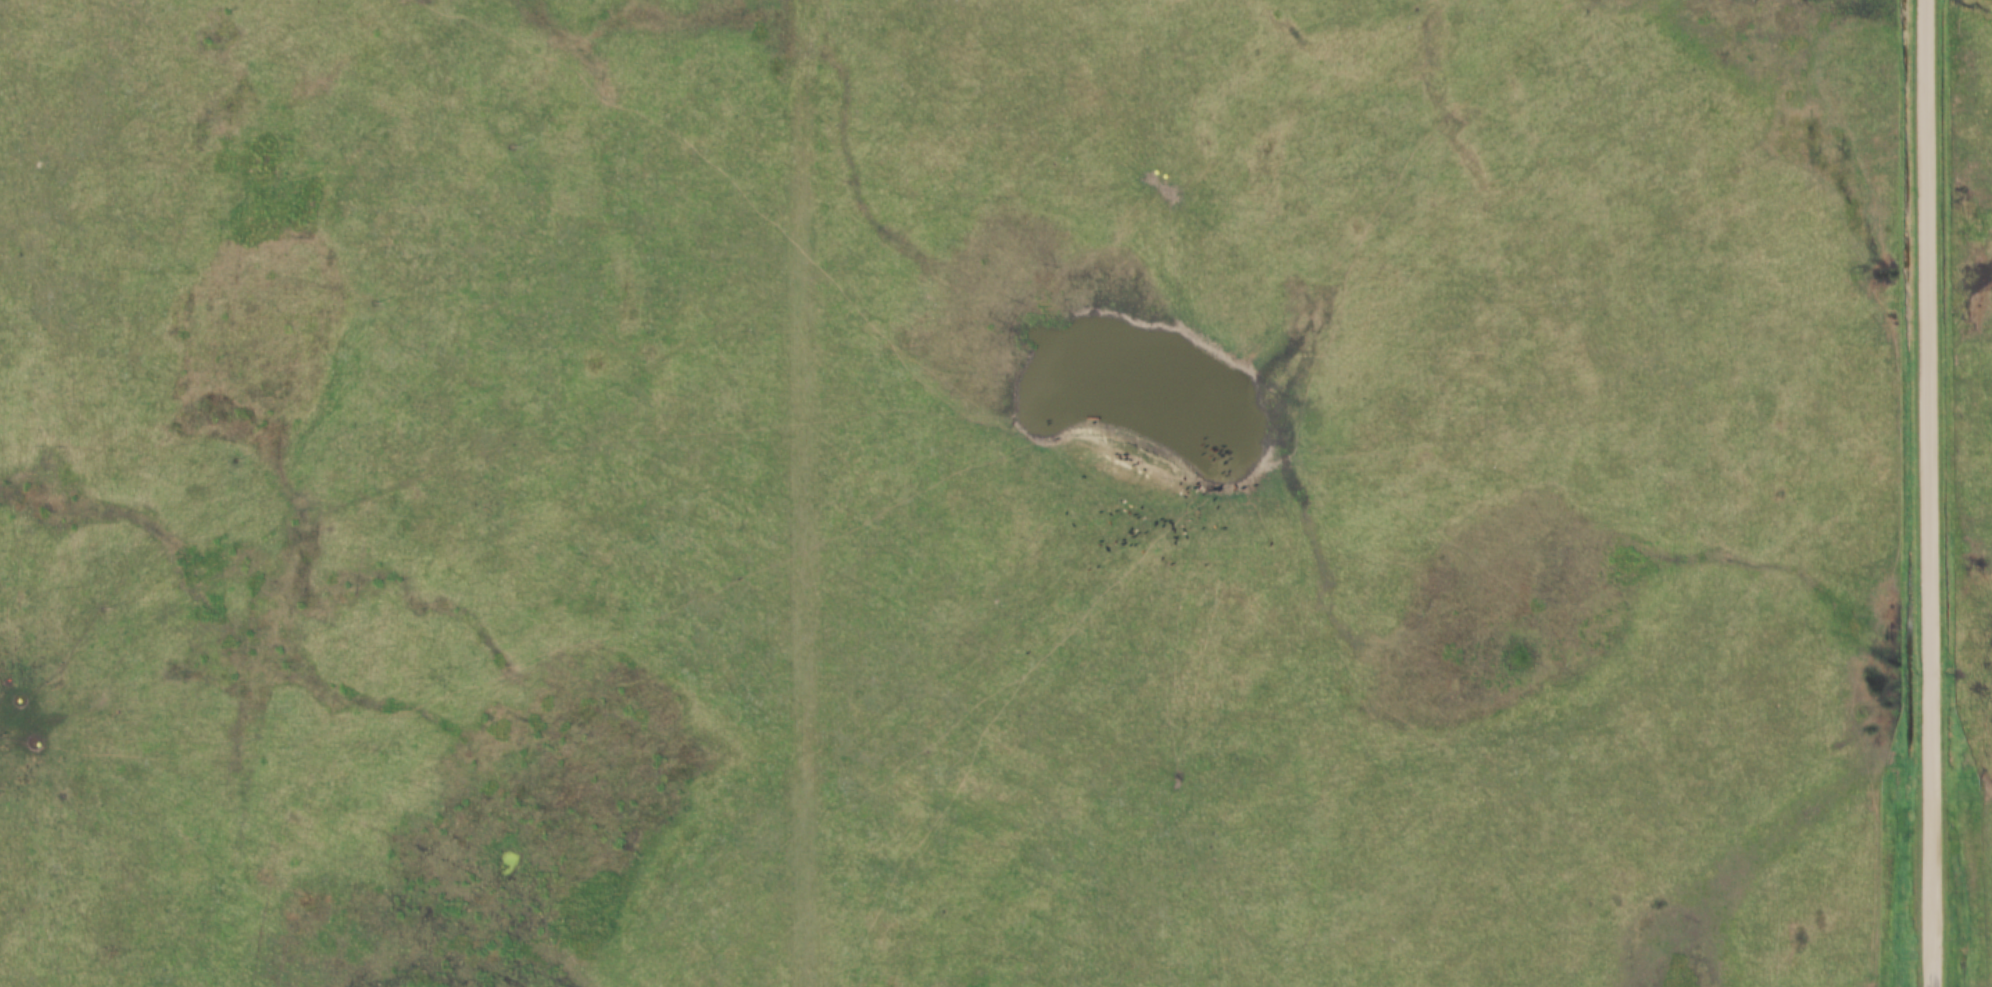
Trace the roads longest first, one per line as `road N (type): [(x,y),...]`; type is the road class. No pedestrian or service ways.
road 1 (residential): [(1935,986),(1927,0)]

